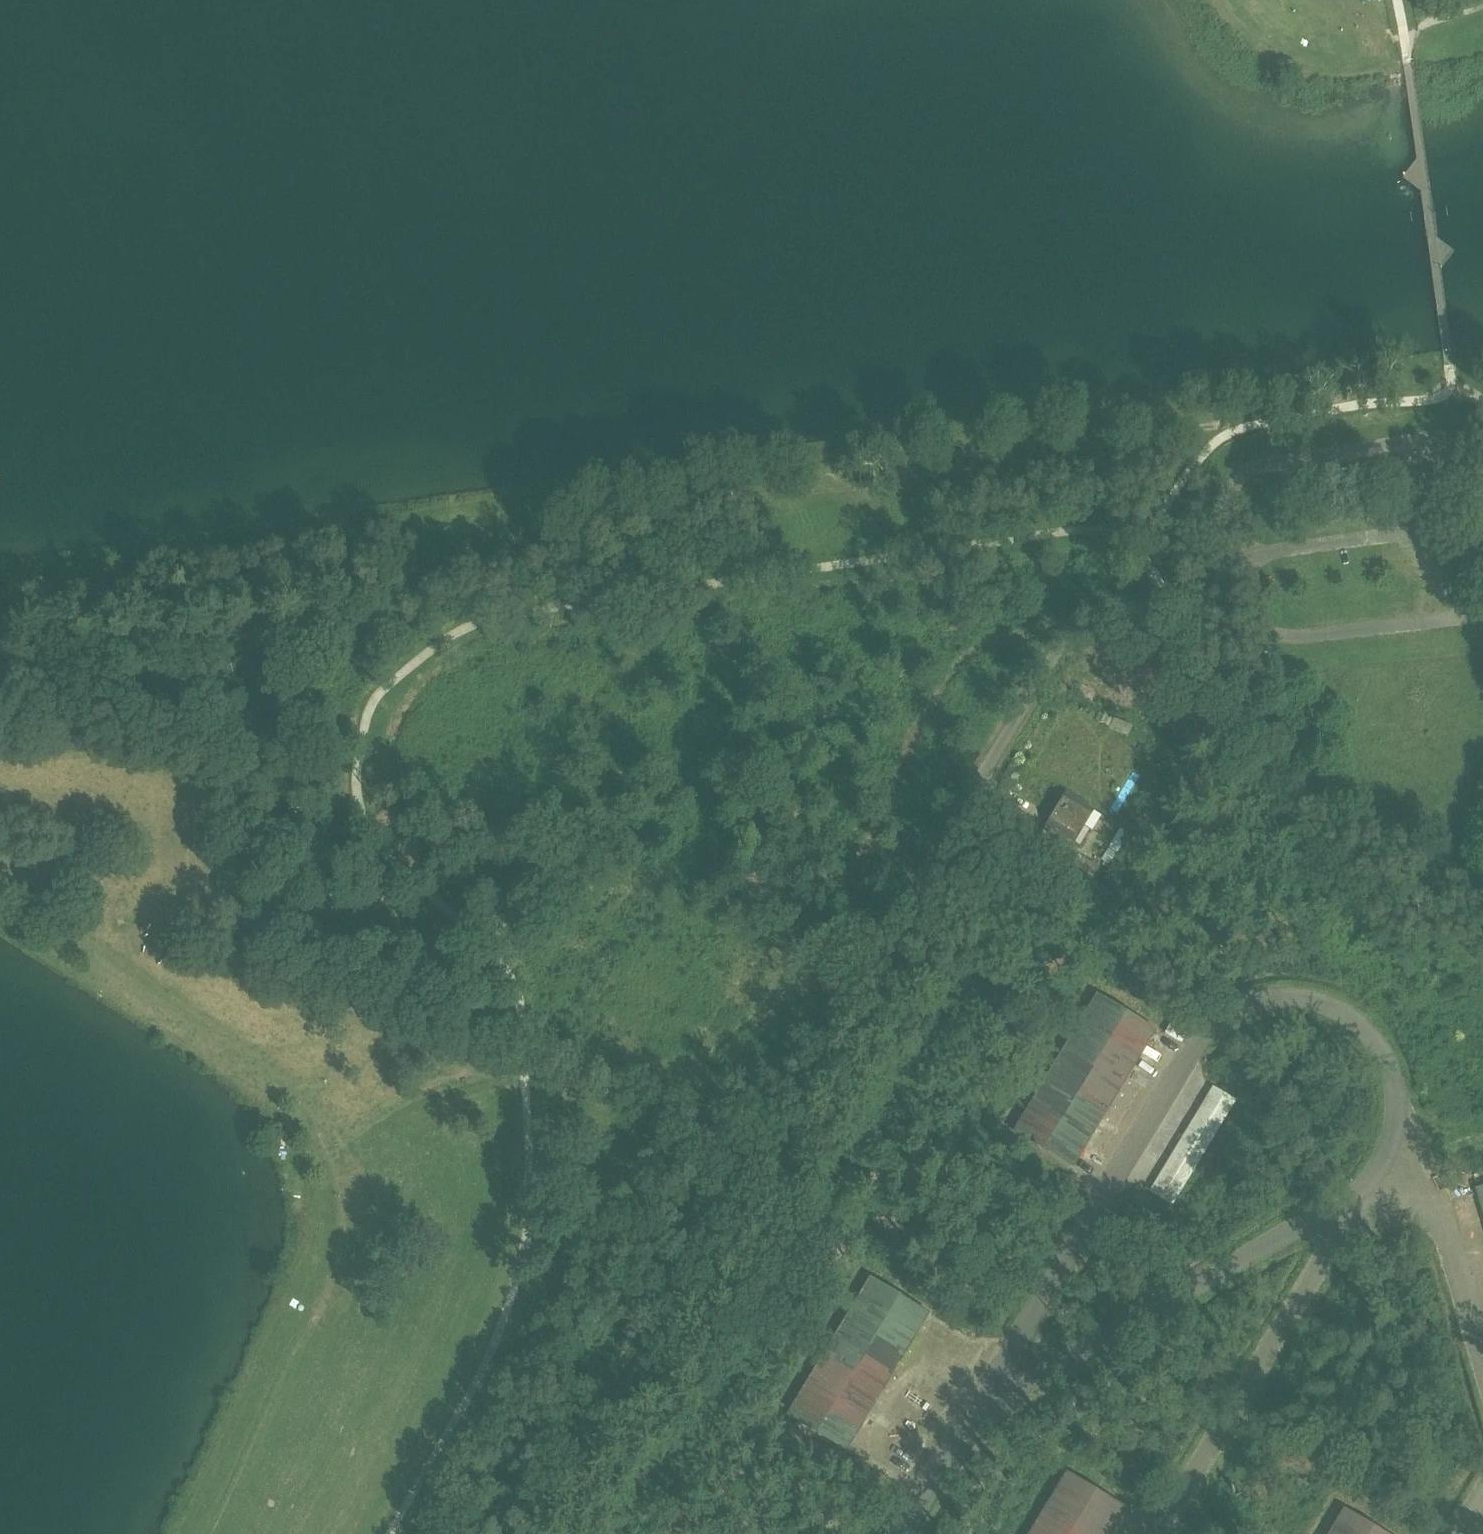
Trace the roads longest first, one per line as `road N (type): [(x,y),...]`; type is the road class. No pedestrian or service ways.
road 1 (unclassified): [(533,1533),(1063,644),(1086,625),(1167,593)]

